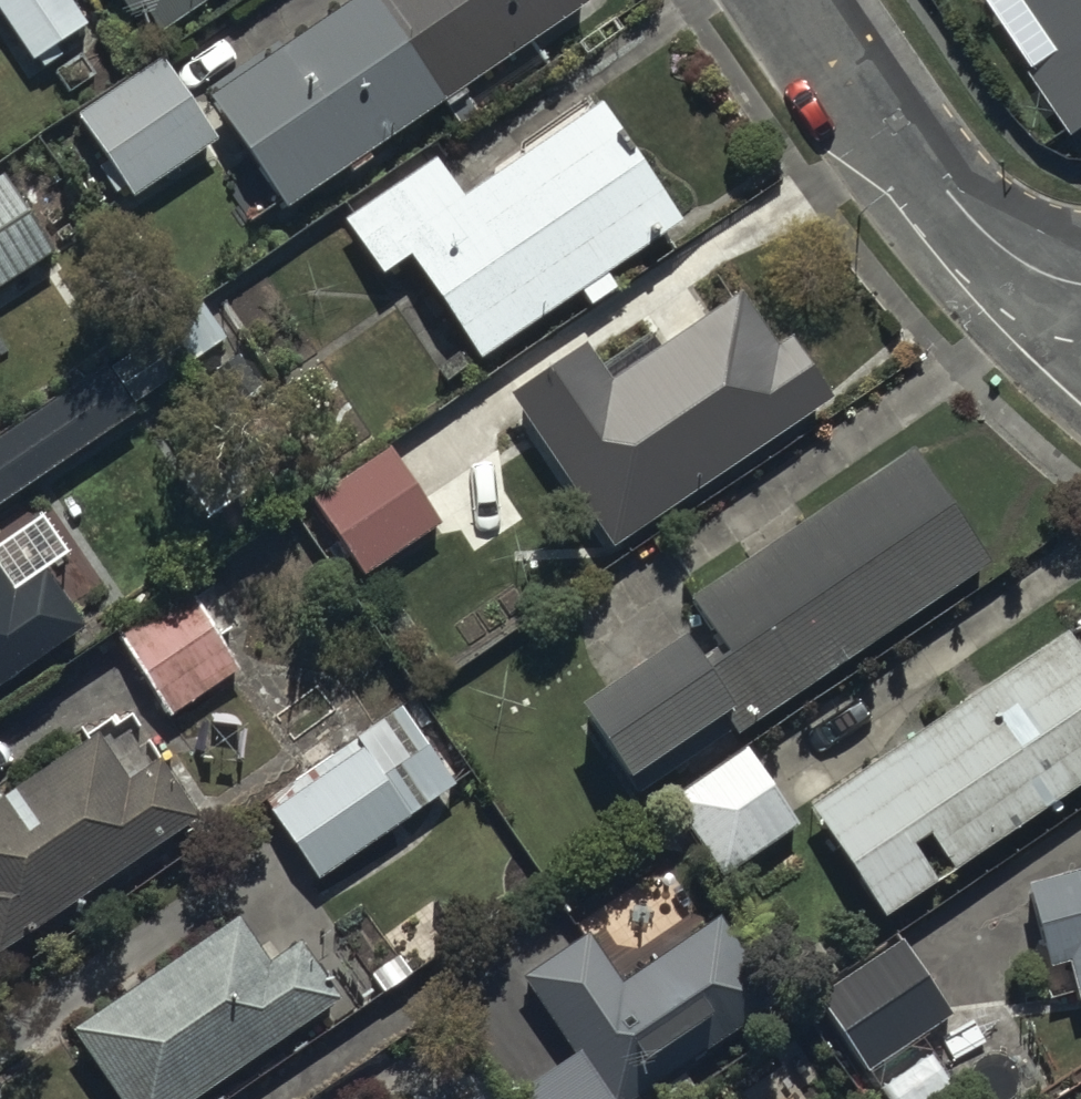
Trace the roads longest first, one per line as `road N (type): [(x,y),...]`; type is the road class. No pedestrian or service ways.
road 1 (residential): [(805,0),(907,149),(1069,343)]

